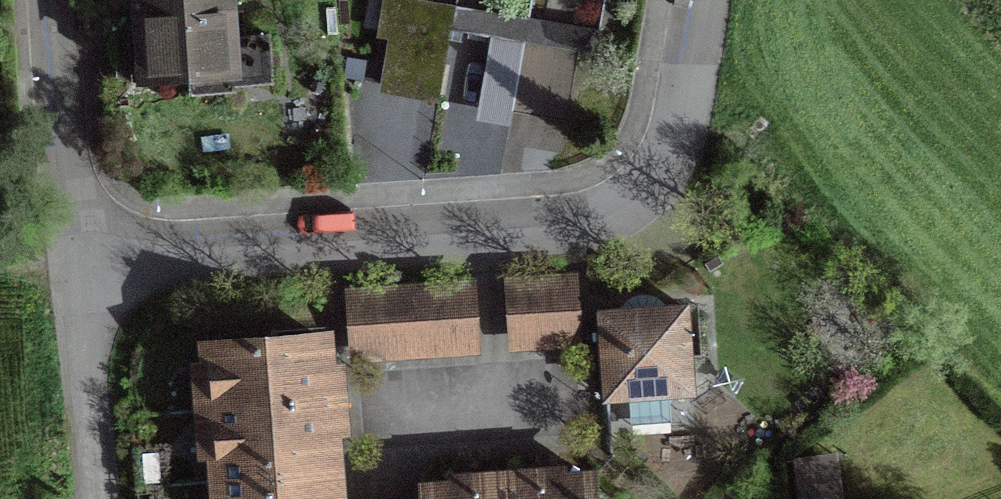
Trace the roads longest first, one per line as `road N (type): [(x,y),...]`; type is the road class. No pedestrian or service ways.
road 1 (residential): [(700,0),(676,135),(648,184),(616,211),(81,272)]
road 2 (residential): [(54,0),(81,272)]
road 3 (residential): [(81,272),(100,498)]

